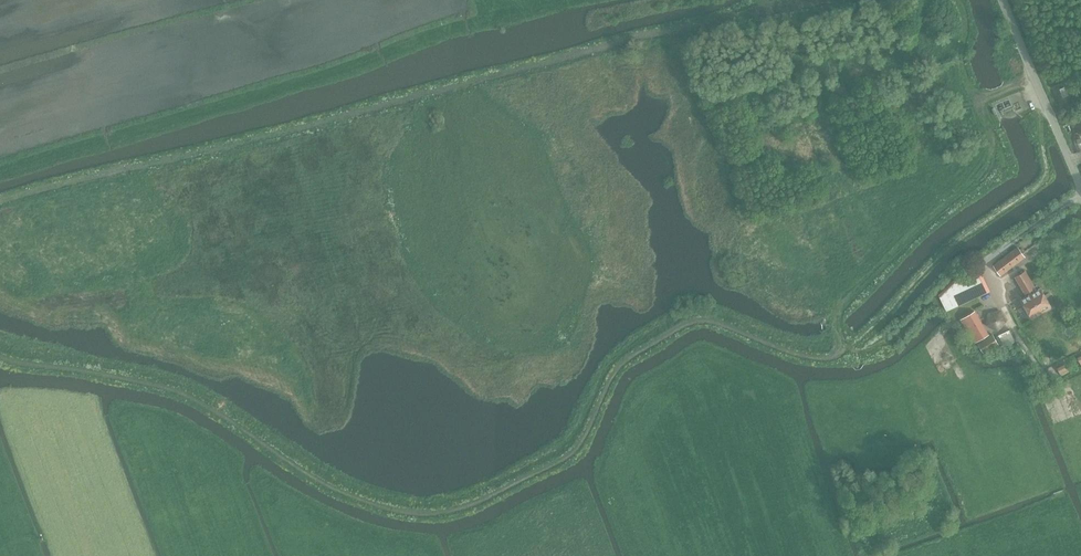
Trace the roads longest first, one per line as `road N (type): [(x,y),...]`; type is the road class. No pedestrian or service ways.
road 1 (track): [(843,346),(839,309),(984,163),(988,138),(978,104)]
road 2 (unclassified): [(1080,185),(1003,0)]

